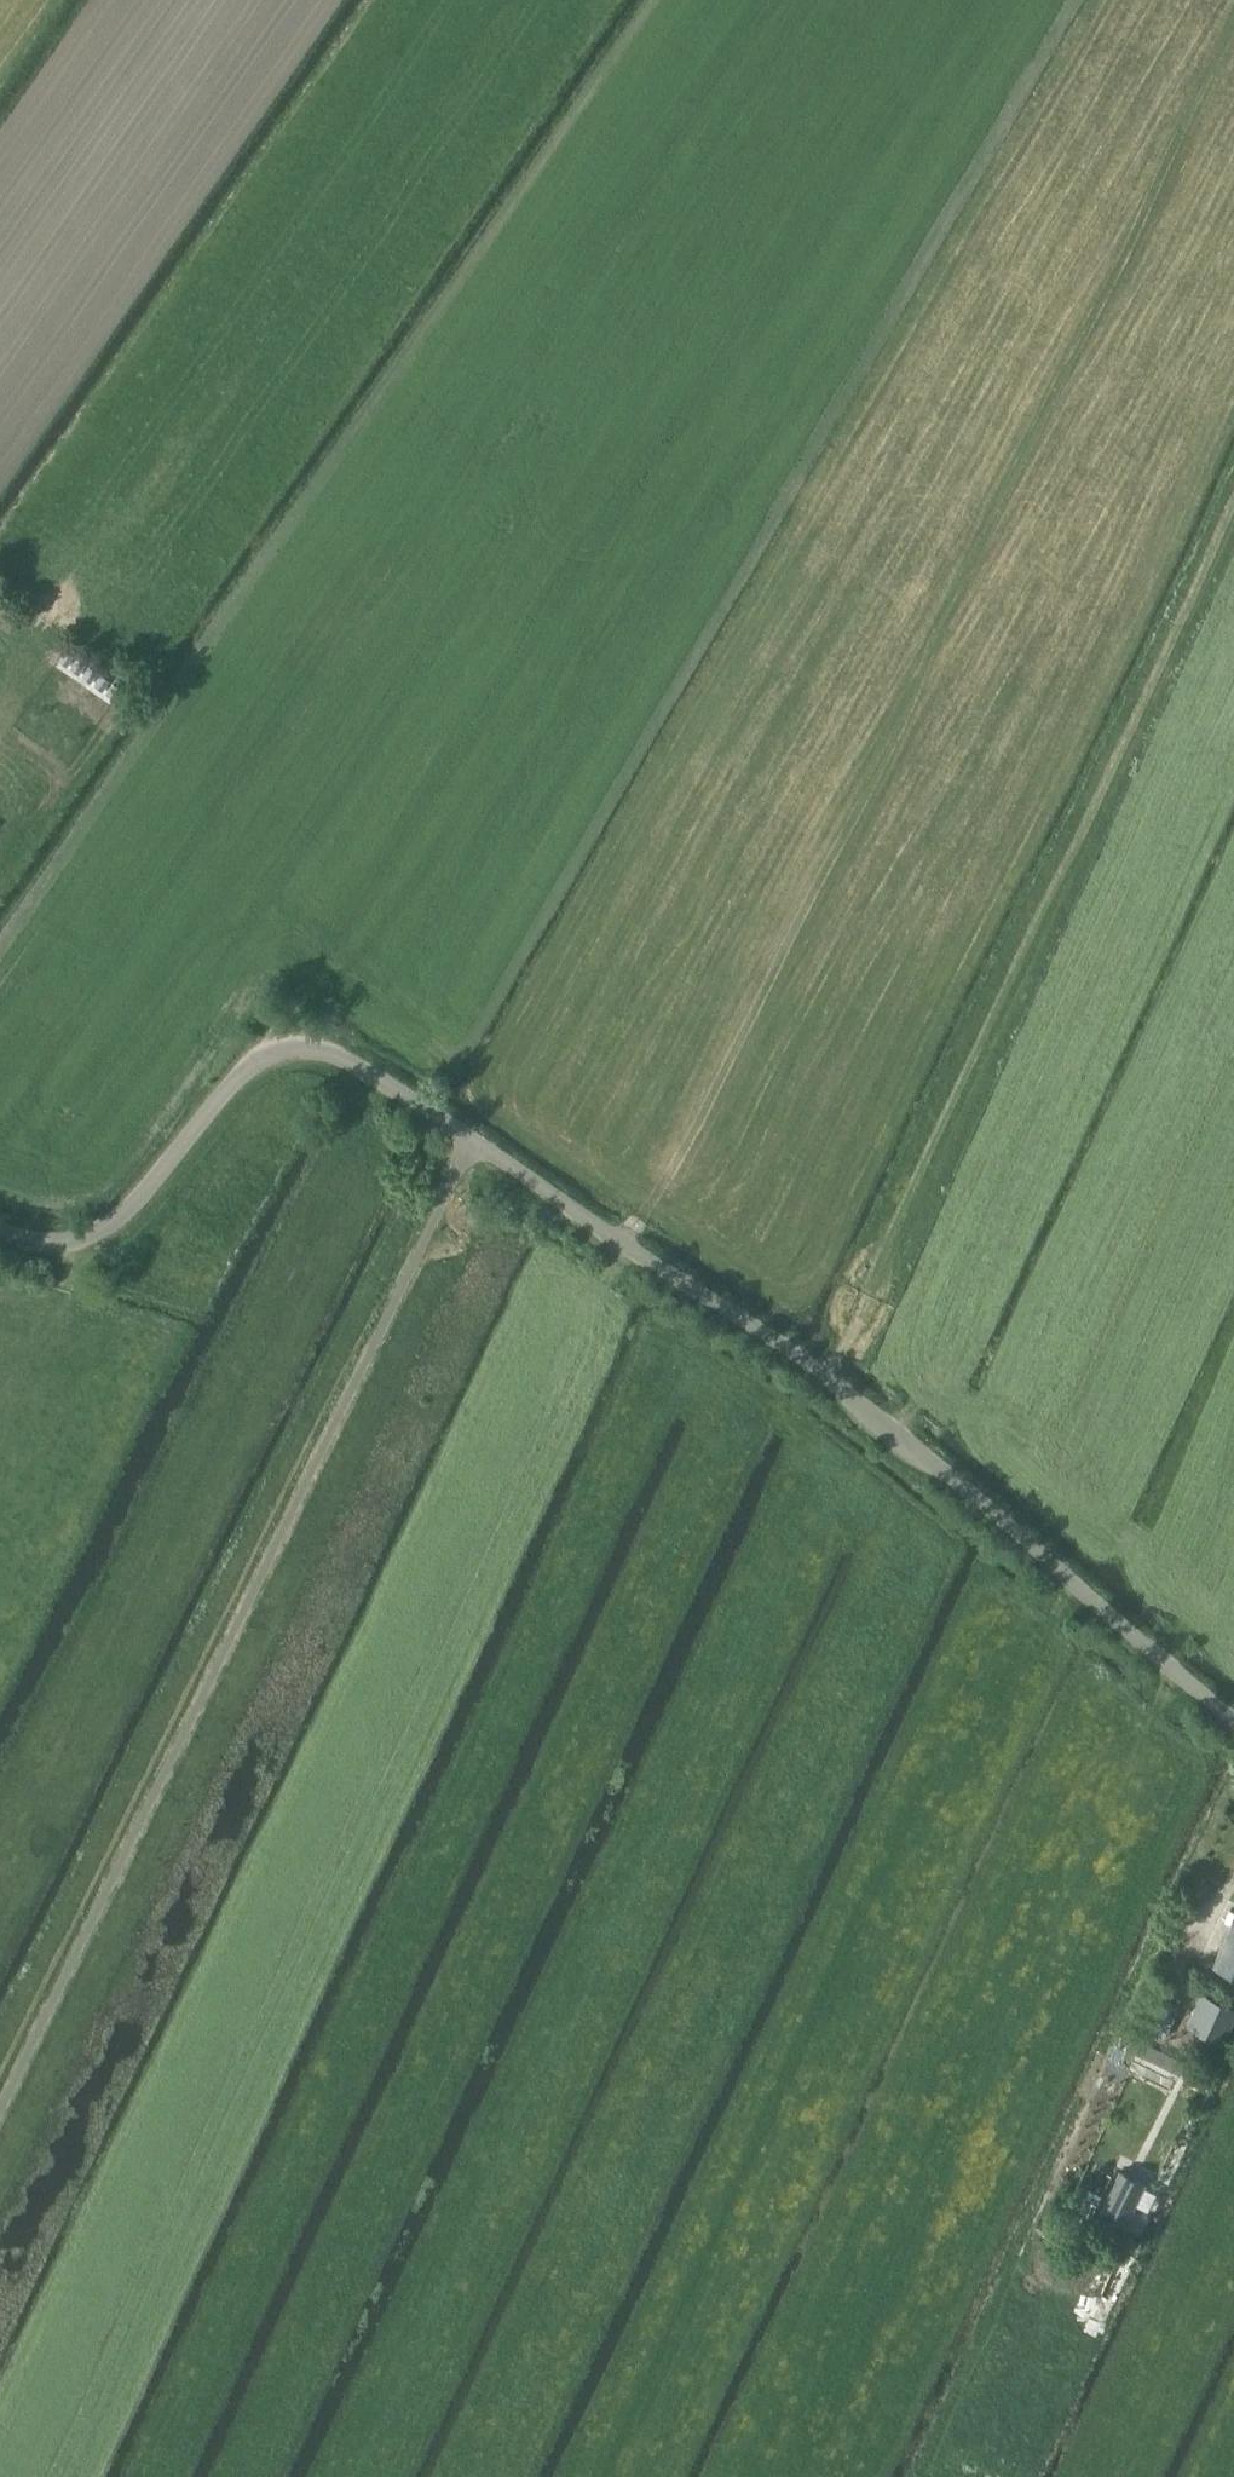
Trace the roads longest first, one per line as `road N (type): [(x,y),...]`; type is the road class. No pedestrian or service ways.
road 1 (unclassified): [(0,1234),(84,1233),(136,1200),(270,1045),(330,1050),(826,1374),(1233,1718)]

